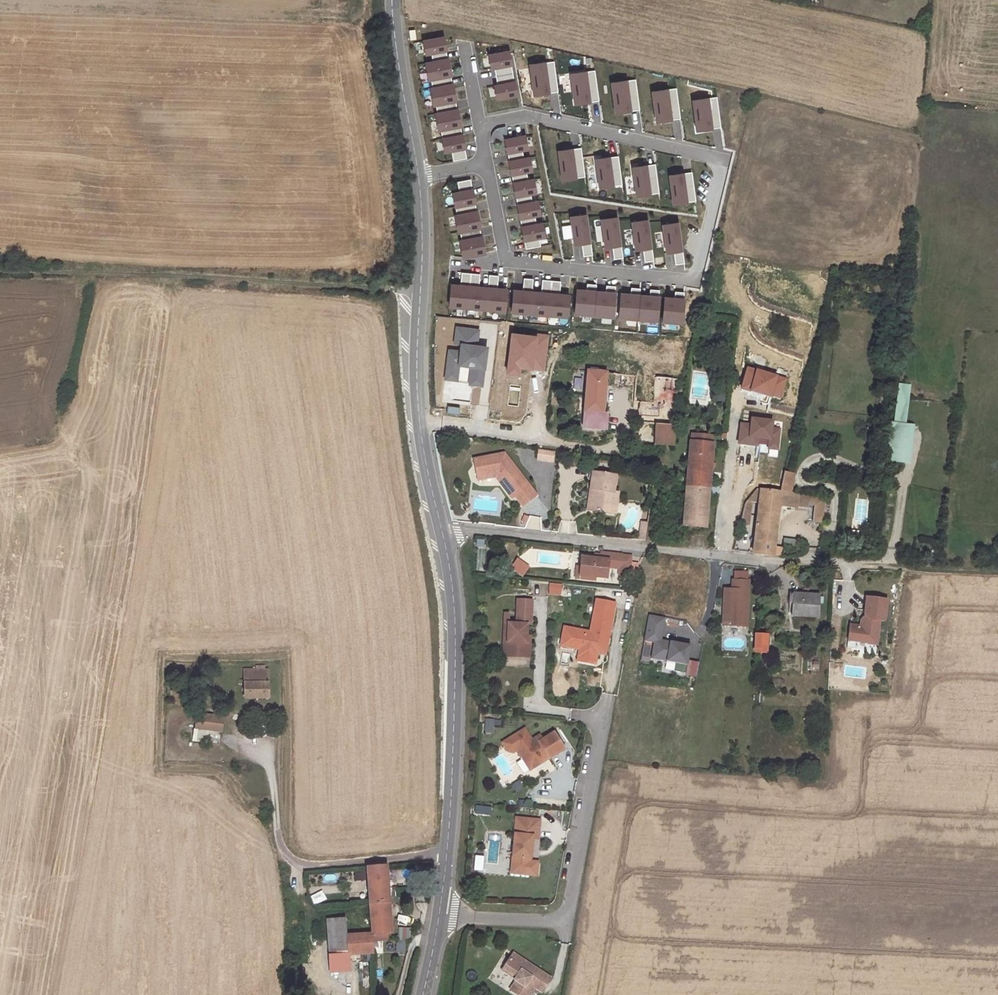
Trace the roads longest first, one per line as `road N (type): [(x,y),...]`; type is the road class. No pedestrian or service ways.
road 1 (residential): [(509,259),(692,278),(718,153),(534,115),(481,124)]
road 2 (track): [(0,270),(420,289)]
road 3 (residential): [(446,533),(475,529),(863,563)]
road 4 (tertiary): [(416,177),(418,391),(446,533)]
road 5 (residential): [(603,706),(562,922),(440,916)]
road 6 (tertiary): [(446,533),(458,668),(445,854)]
road 7 (residential): [(273,768),(278,846),(296,865),(445,854)]
road 8 (tertiary): [(393,0),(416,177)]
road 9 (track): [(863,563),(997,574)]

